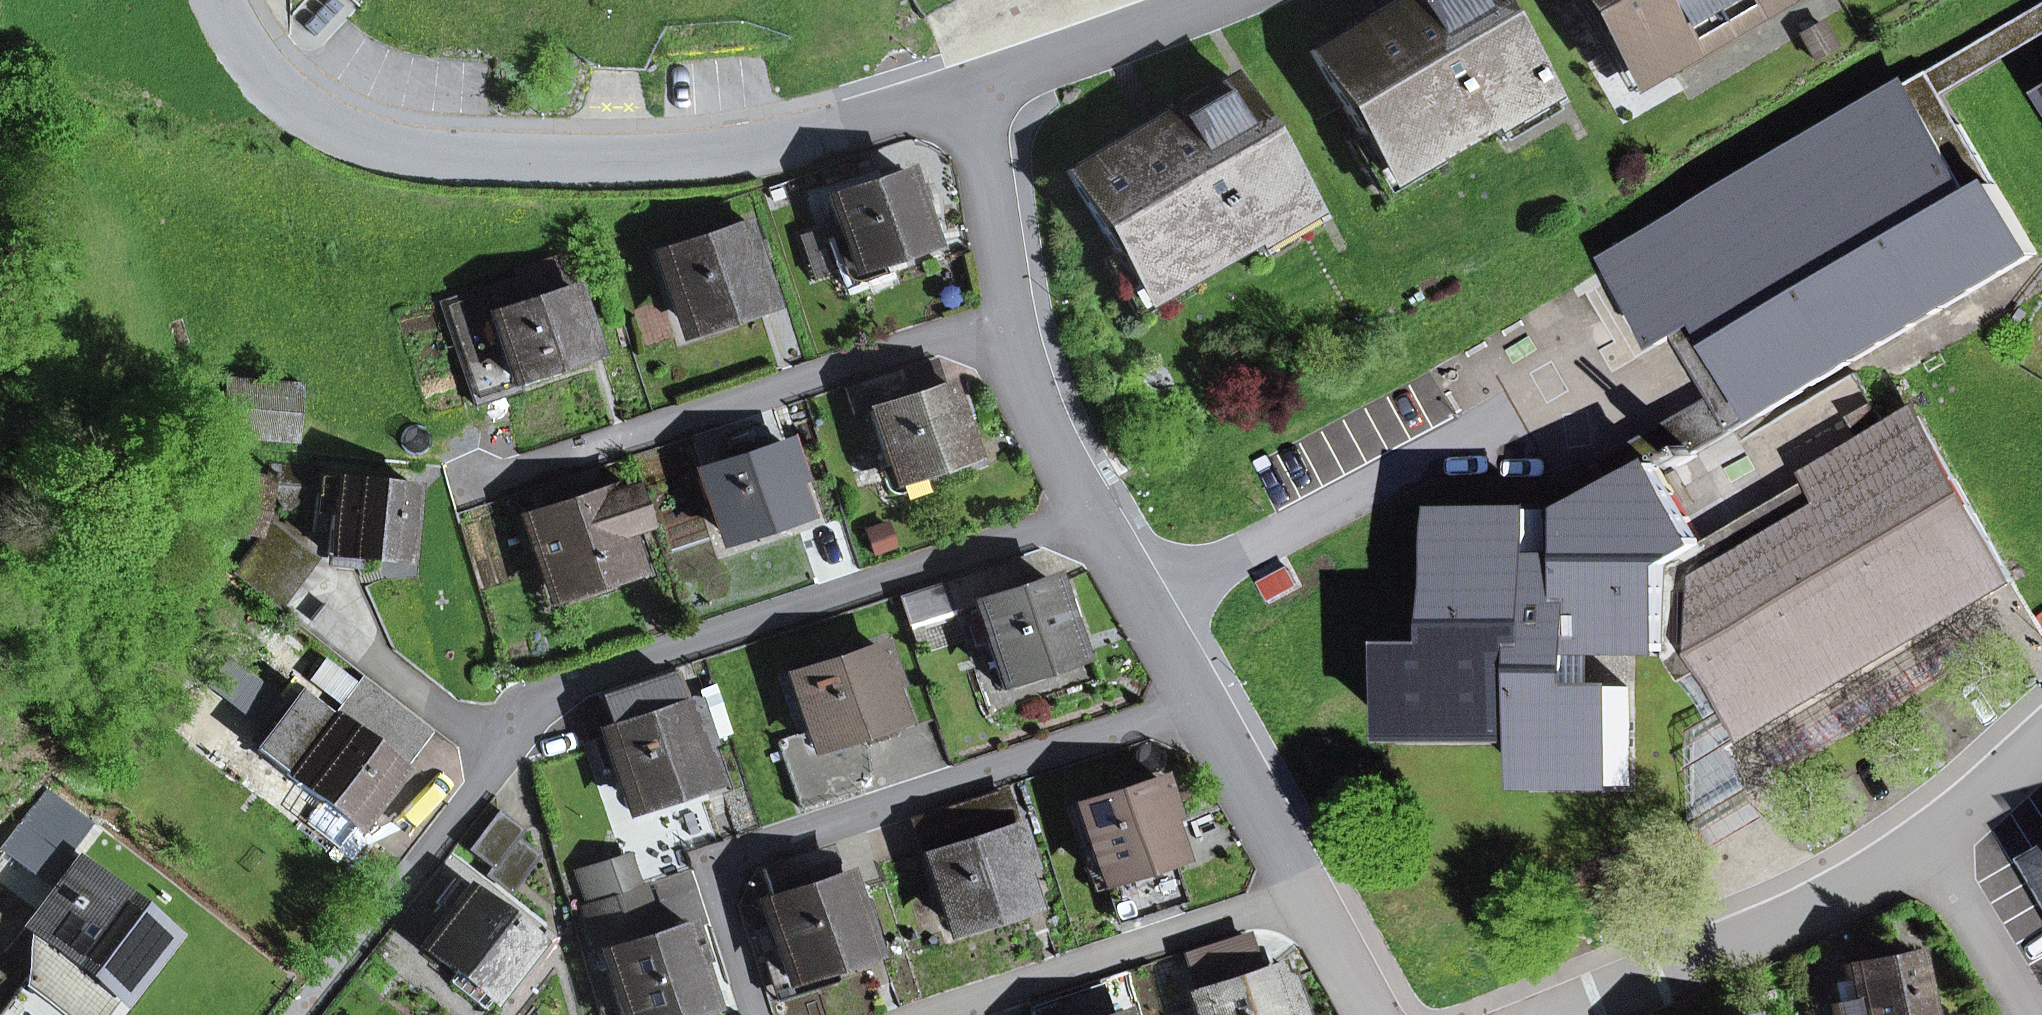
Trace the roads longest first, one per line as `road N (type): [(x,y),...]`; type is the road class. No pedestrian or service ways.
road 1 (residential): [(1092,514),(591,678),(540,706),(298,1014)]
road 2 (residential): [(968,97),(790,145),(610,163),(431,156),(364,144),(282,102),(218,0)]
road 3 (residential): [(759,1014),(721,892),(739,855),(1199,708)]
road 4 (residential): [(1010,317),(452,496)]
road 5 (residential): [(1303,891),(929,1014)]
road 6 (residential): [(1572,1014),(1767,933),(1921,850)]
road 7 (residential): [(1220,0),(968,97)]
road 8 (residential): [(1010,317),(968,97)]
road 9 (residential): [(1199,708),(1092,514)]
road 10 (residential): [(1092,514),(1033,407),(1010,317)]
road 11 (residential): [(1303,891),(1199,708)]
road 12 (residential): [(1921,850),(2019,1014)]
road 13 (residential): [(1921,850),(2041,739)]
road 14 (residential): [(1374,1014),(1303,891)]

